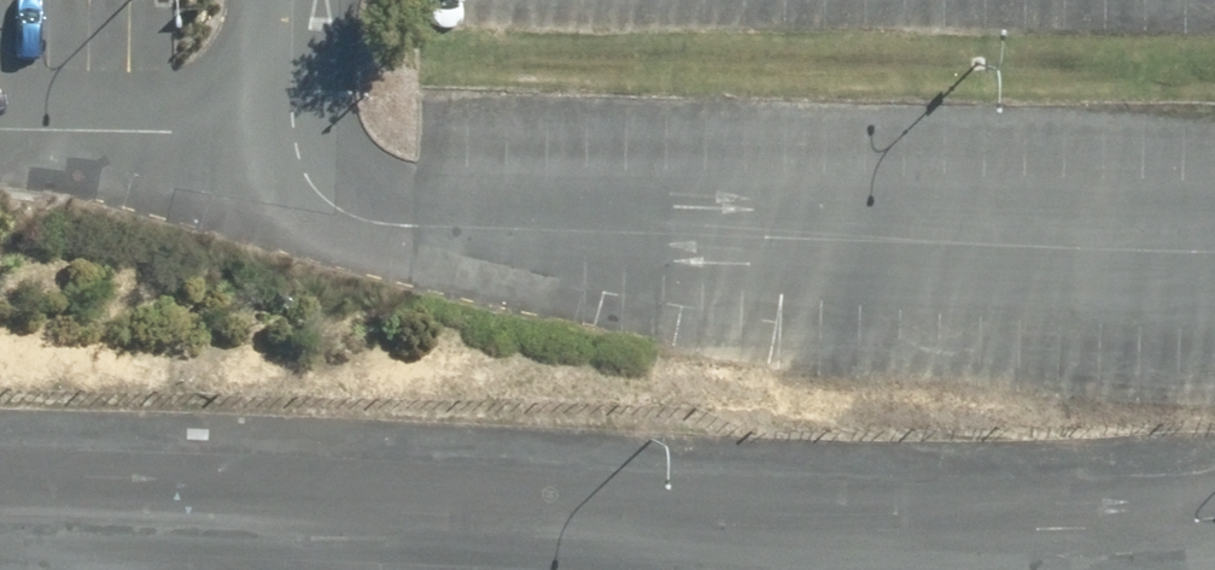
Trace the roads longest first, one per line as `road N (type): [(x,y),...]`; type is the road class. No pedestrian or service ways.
road 1 (residential): [(1214,526),(1060,533),(0,496)]
road 2 (residential): [(293,0),(290,127),(311,162),(385,202),(1214,236)]

